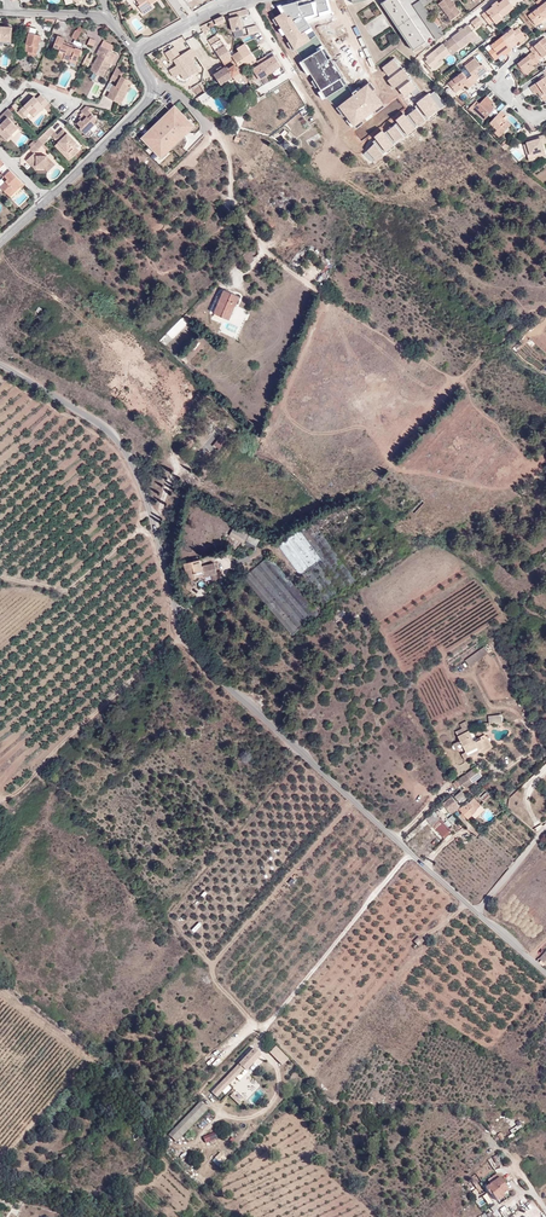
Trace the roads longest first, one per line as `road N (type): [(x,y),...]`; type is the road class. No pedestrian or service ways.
road 1 (tertiary): [(0,362),(114,438),(137,477),(181,632),(205,667),(393,837)]
road 2 (track): [(179,622),(142,535),(64,592),(0,580)]
road 3 (track): [(183,635),(25,789),(1,802)]
road 4 (residential): [(413,855),(268,1026)]
road 5 (track): [(149,82),(174,89),(226,149),(234,199),(261,254)]
road 6 (tertiary): [(140,52),(148,99),(47,202)]

